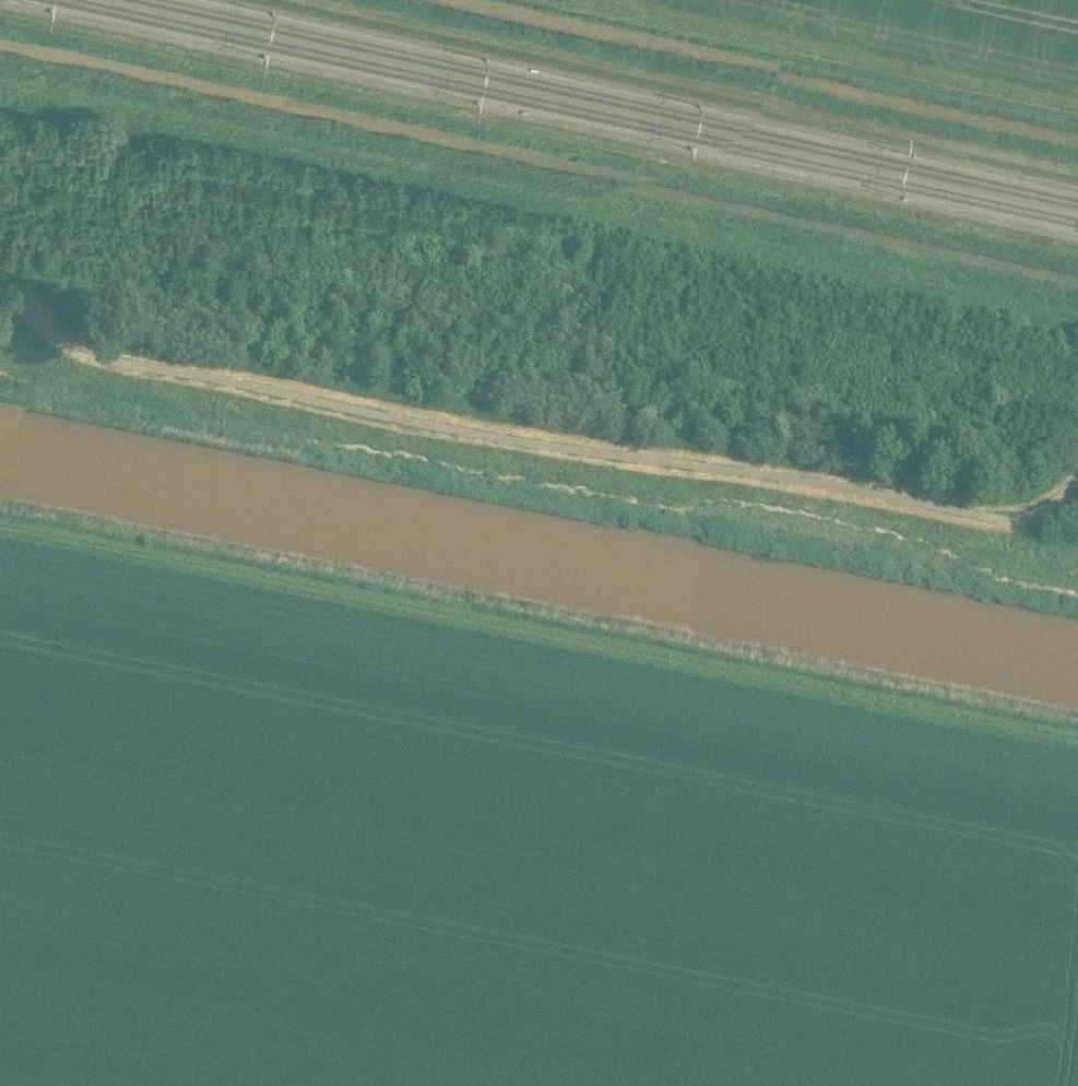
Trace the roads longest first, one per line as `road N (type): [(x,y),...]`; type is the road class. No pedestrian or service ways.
road 1 (track): [(1077,170),(285,0)]

